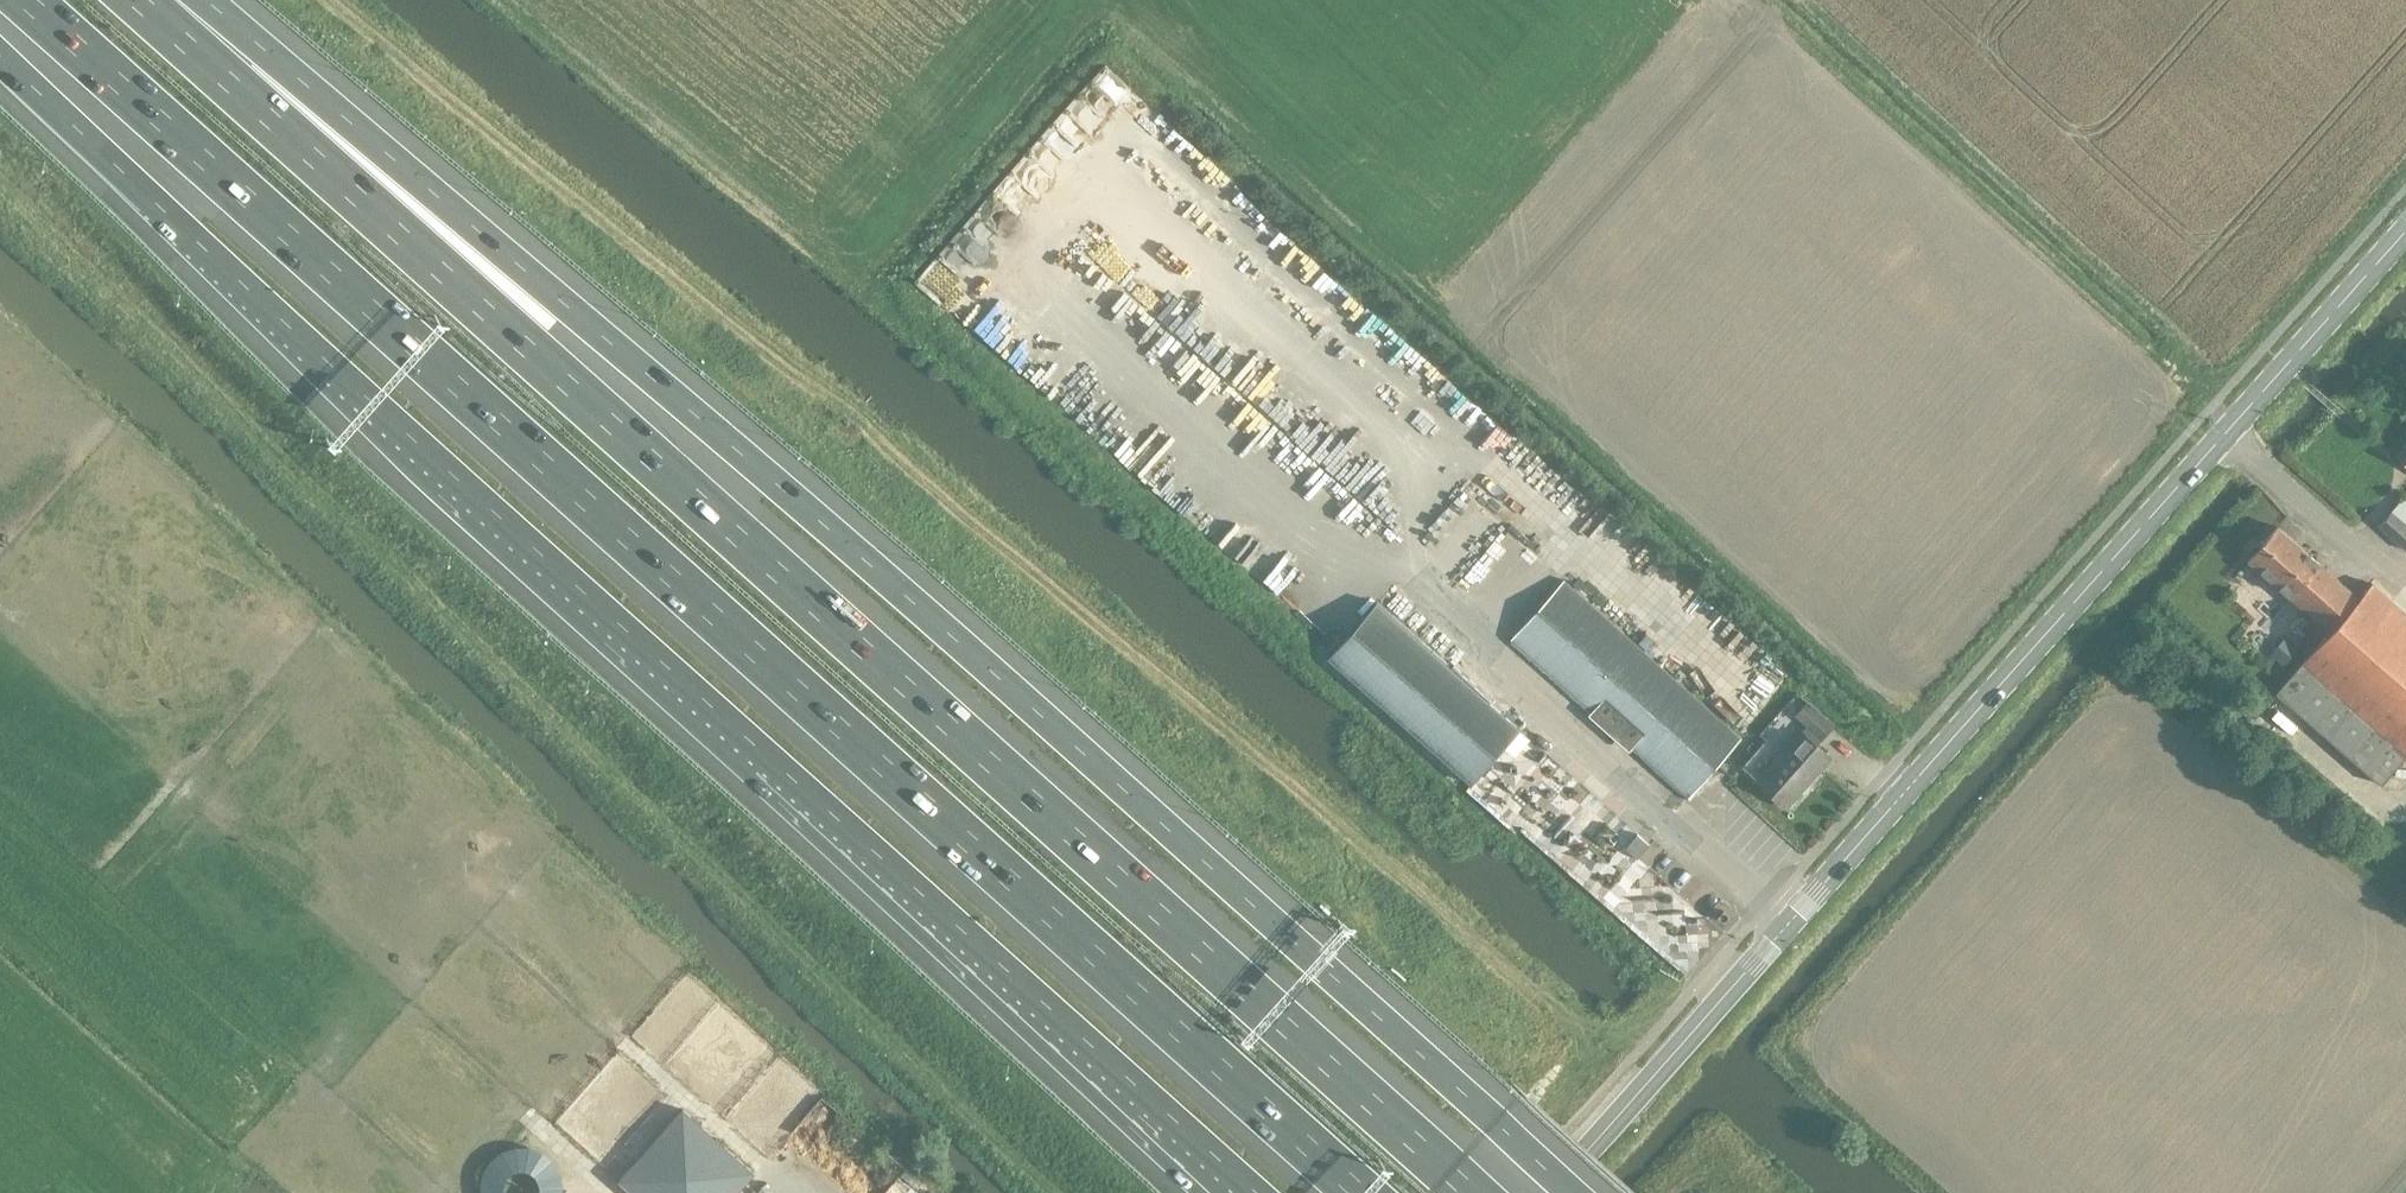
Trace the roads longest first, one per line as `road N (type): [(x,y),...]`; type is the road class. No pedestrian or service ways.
road 1 (motorway): [(1575,1192),(313,92),(189,0)]
road 2 (motorway): [(11,0),(1364,1192)]
road 3 (motorway): [(1470,1192),(154,0)]
road 4 (motorway): [(0,52),(59,117),(1235,1192)]
road 5 (secondary): [(1549,1192),(2405,231)]

